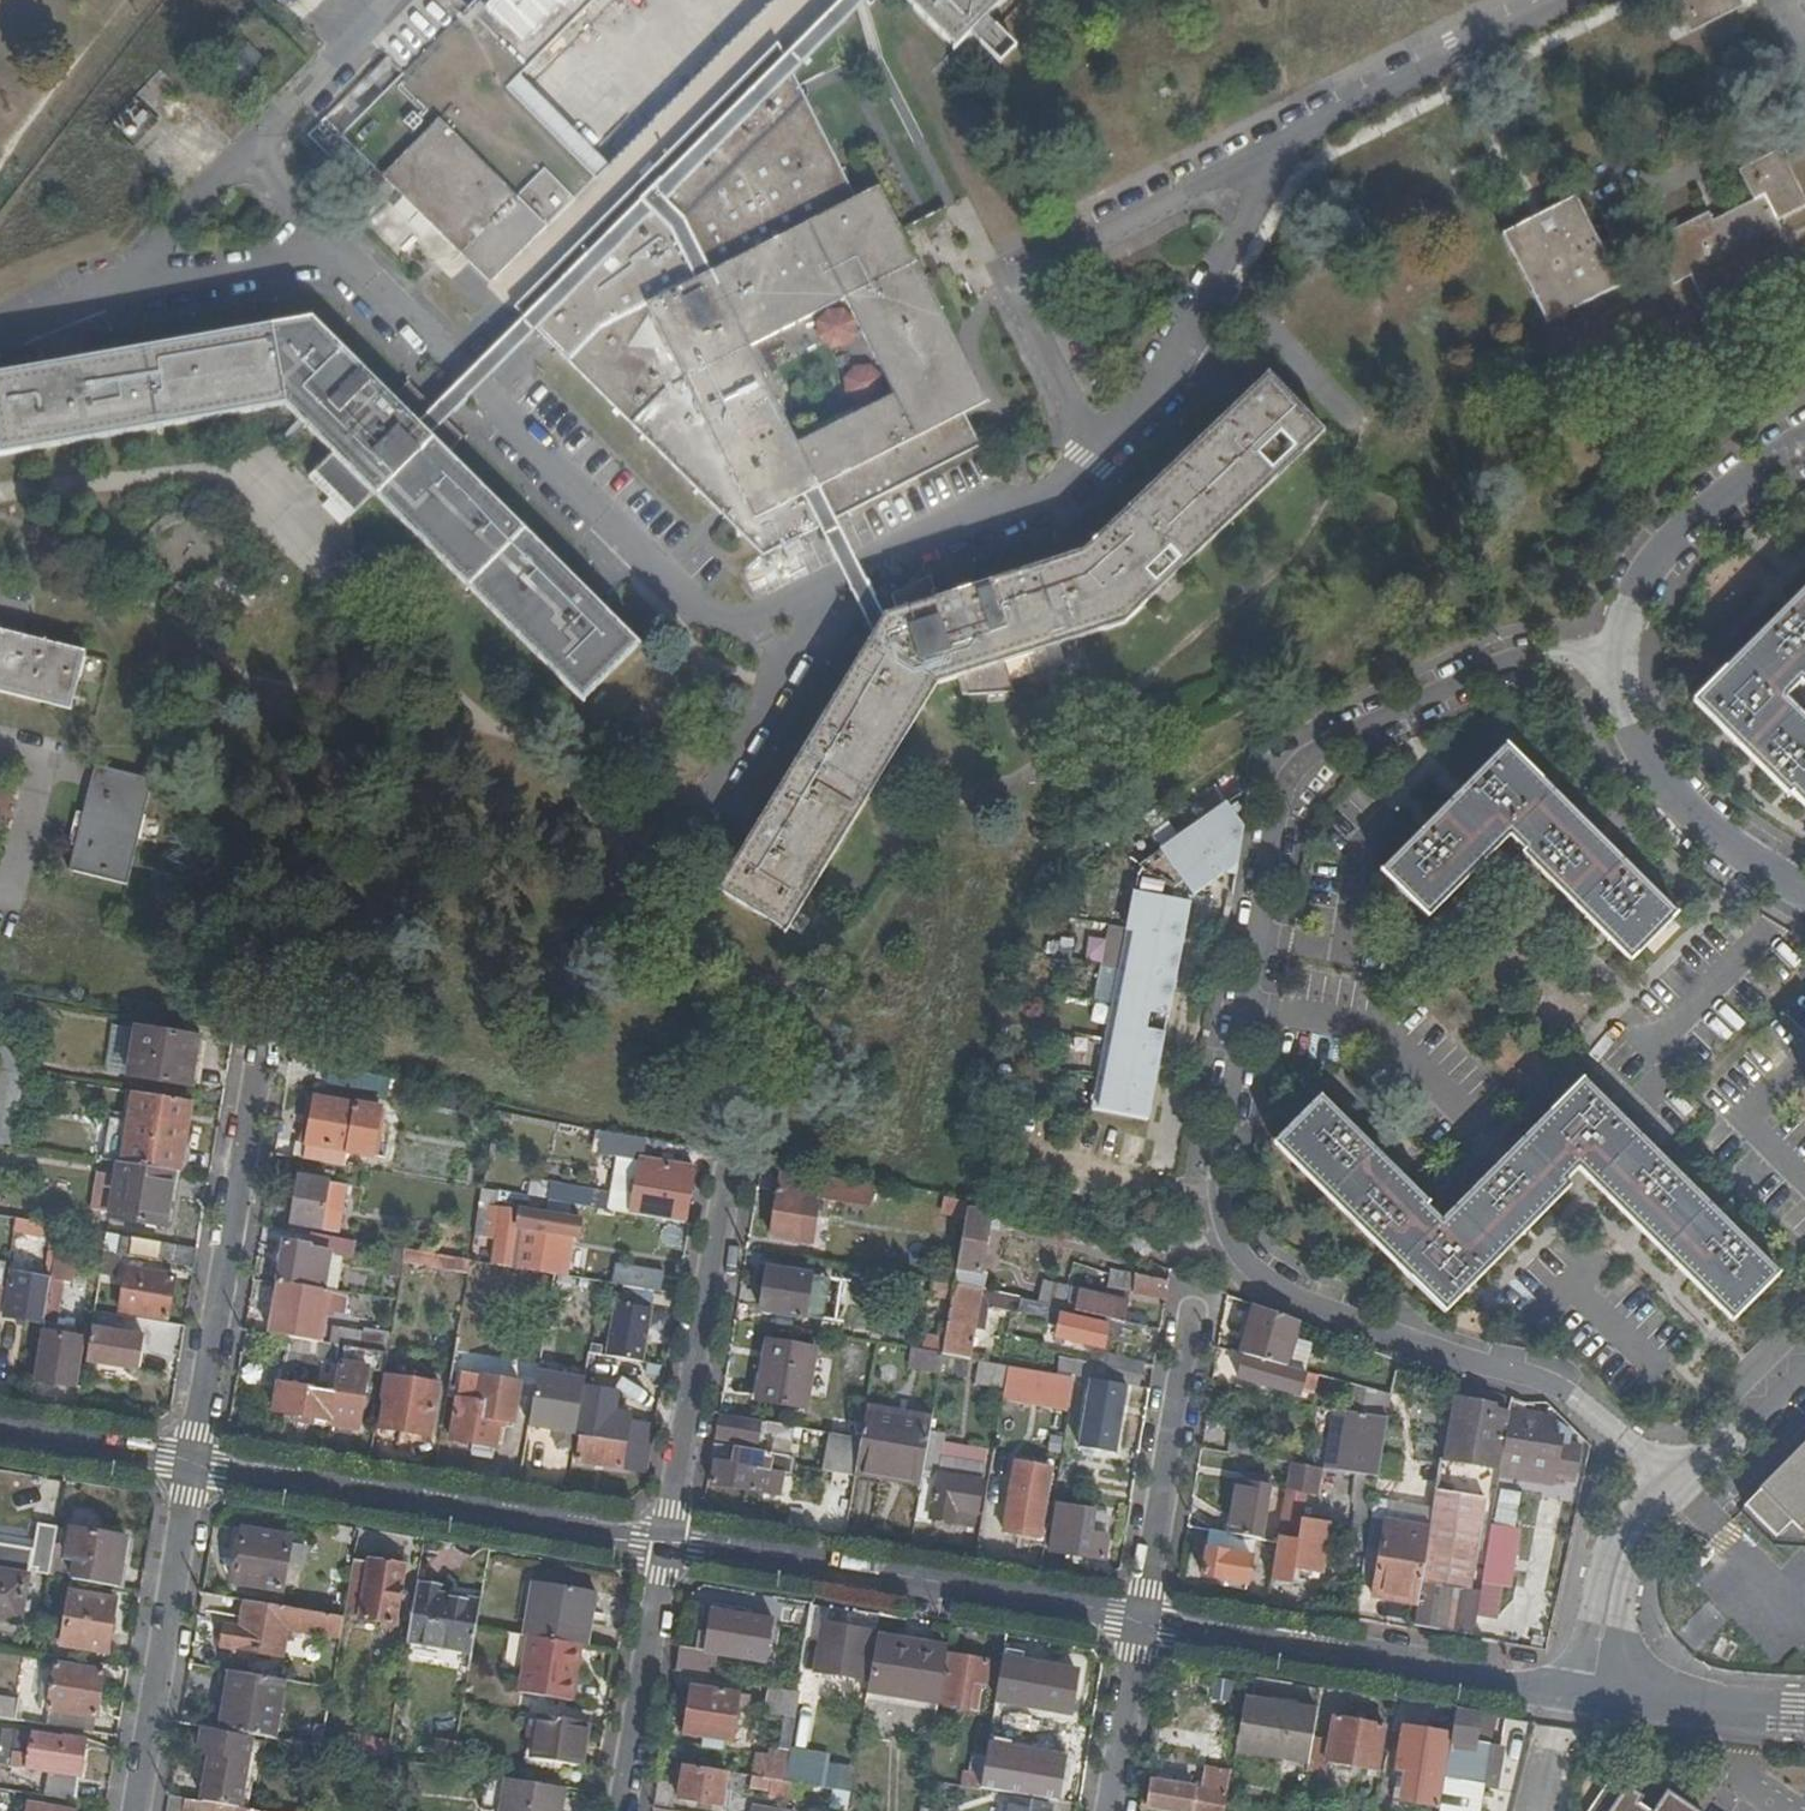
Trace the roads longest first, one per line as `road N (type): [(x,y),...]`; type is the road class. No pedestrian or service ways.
road 1 (residential): [(1679,1483),(1568,1394),(1333,1315),(1254,1274),(1223,1225),(1227,1101),(1283,786),(1306,757),(1517,655),(1624,647)]
road 2 (tertiary): [(194,1468),(672,1539)]
road 3 (tertiary): [(672,1539),(1145,1619)]
road 4 (tertiary): [(1145,1619),(1594,1695)]
road 5 (residential): [(266,1075),(194,1468)]
road 6 (residential): [(727,1190),(672,1539)]
road 7 (residential): [(194,1468),(136,1810)]
road 8 (residential): [(1624,647),(1628,723),(1652,772),(1704,831),(1804,889)]
road 9 (residential): [(1196,1307),(1145,1619)]
road 10 (residential): [(1804,442),(1716,500),(1657,558),(1628,607),(1624,647)]
road 11 (residential): [(672,1539),(625,1810)]
road 12 (residential): [(1594,1695),(1621,1551),(1641,1517),(1679,1483)]
road 13 (tertiary): [(1594,1695),(1804,1710)]
road 14 (tertiary): [(0,1434),(194,1468)]
road 15 (residential): [(1145,1619),(1113,1810)]
road 16 (residential): [(1679,1483),(1804,1364)]

